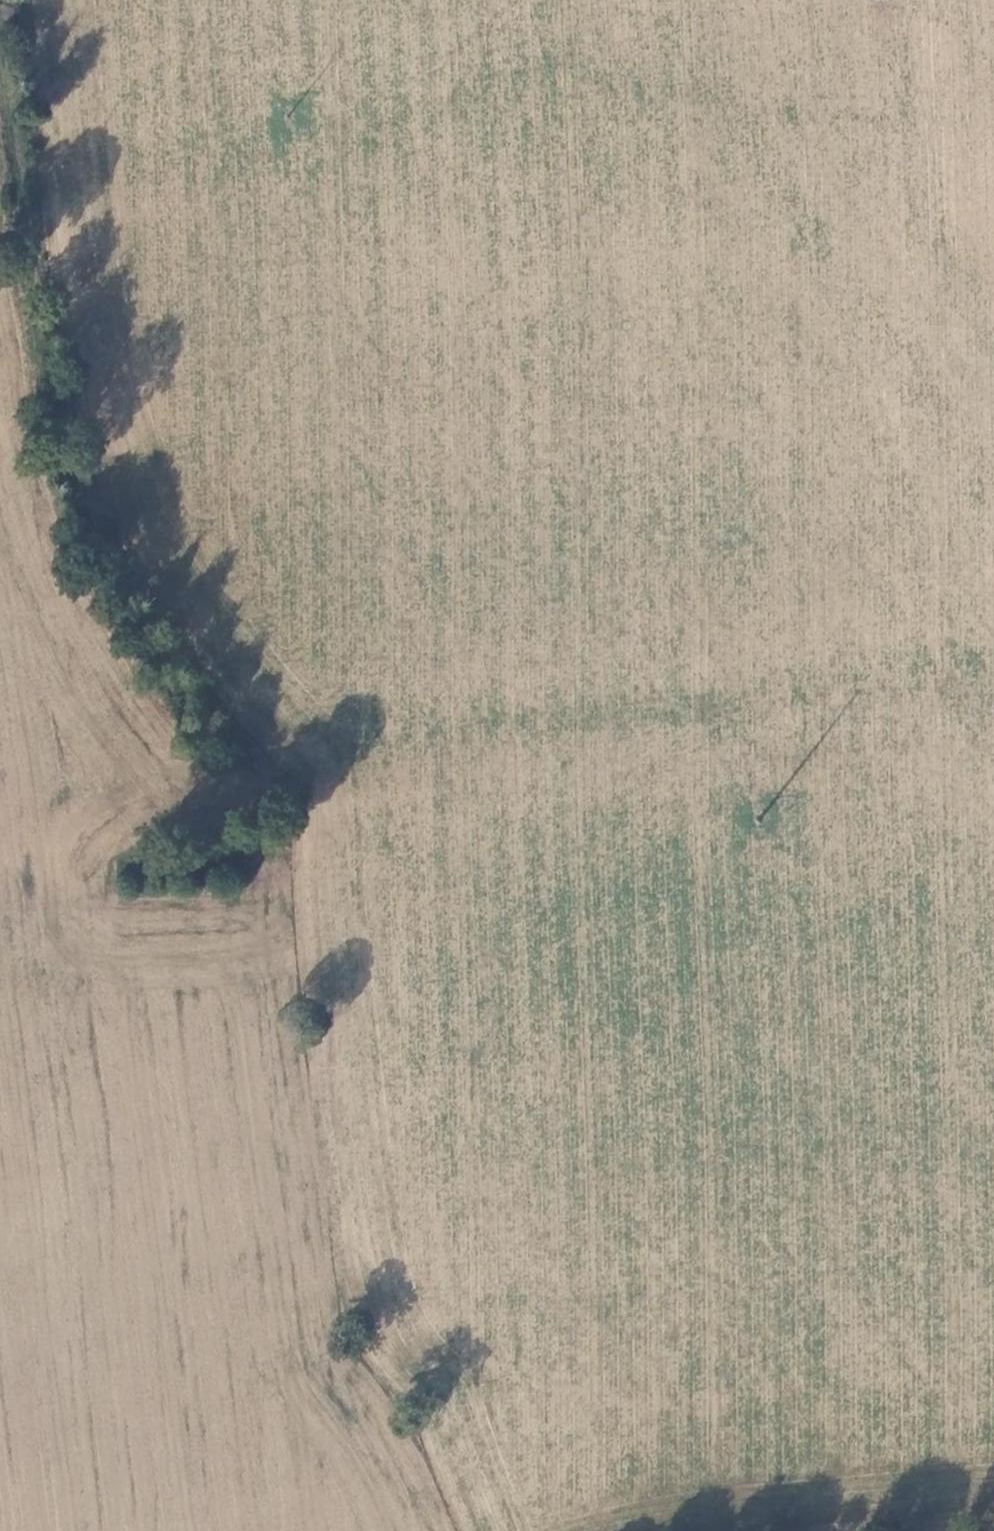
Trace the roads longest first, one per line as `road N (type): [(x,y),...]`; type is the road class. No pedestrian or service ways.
road 1 (track): [(0,57),(31,324),(95,555),(129,619),(243,780)]

